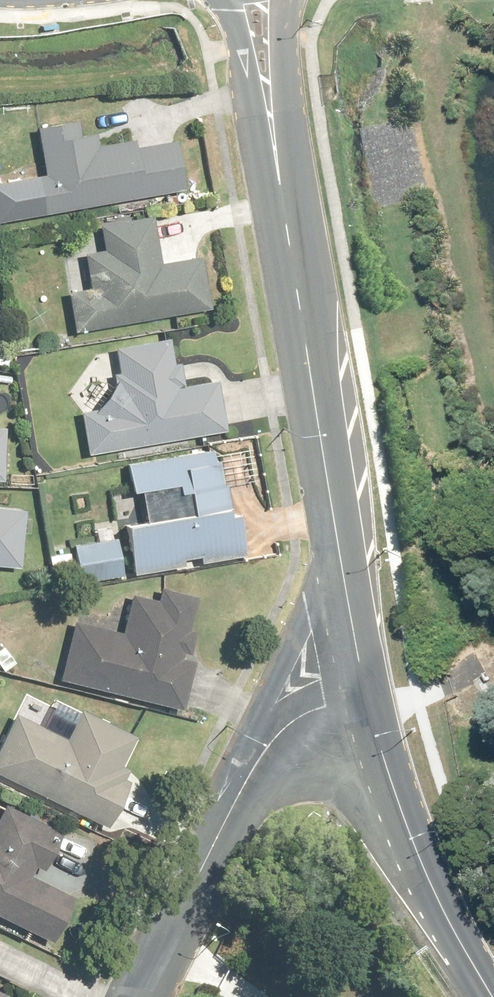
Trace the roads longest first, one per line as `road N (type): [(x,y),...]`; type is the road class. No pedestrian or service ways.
road 1 (tertiary): [(373,698),(280,187)]
road 2 (residential): [(138,996),(248,775),(288,723),(373,698)]
road 3 (tertiary): [(493,995),(457,941),(373,698)]
road 4 (tertiary): [(280,187),(233,0)]
road 5 (tertiary): [(285,0),(280,187)]

